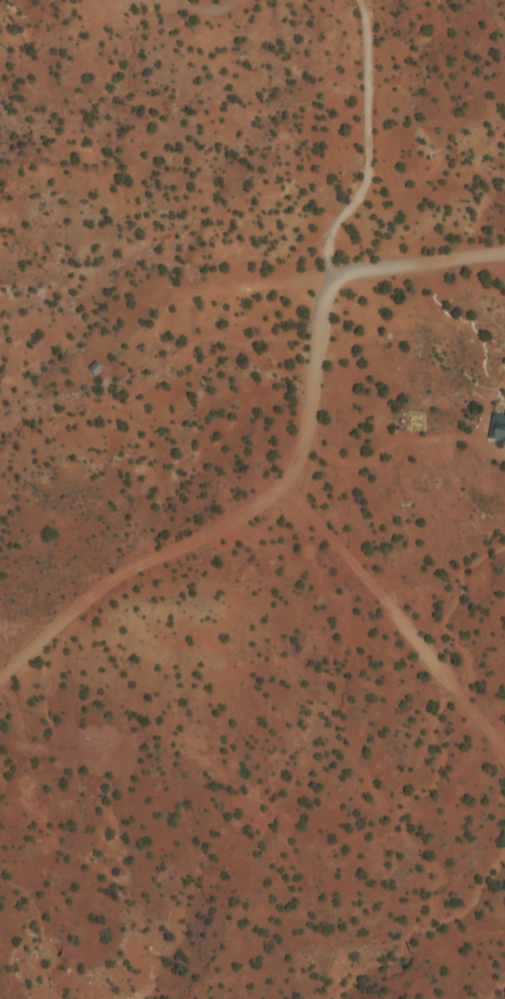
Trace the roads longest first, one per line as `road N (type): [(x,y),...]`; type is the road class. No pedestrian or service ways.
road 1 (residential): [(504,255),(332,279),(306,435),(285,484),(224,528),(119,576),(0,686)]
road 2 (residential): [(285,484),(504,753)]
road 3 (residential): [(332,279),(333,240),(362,176),(368,12),(360,0)]

